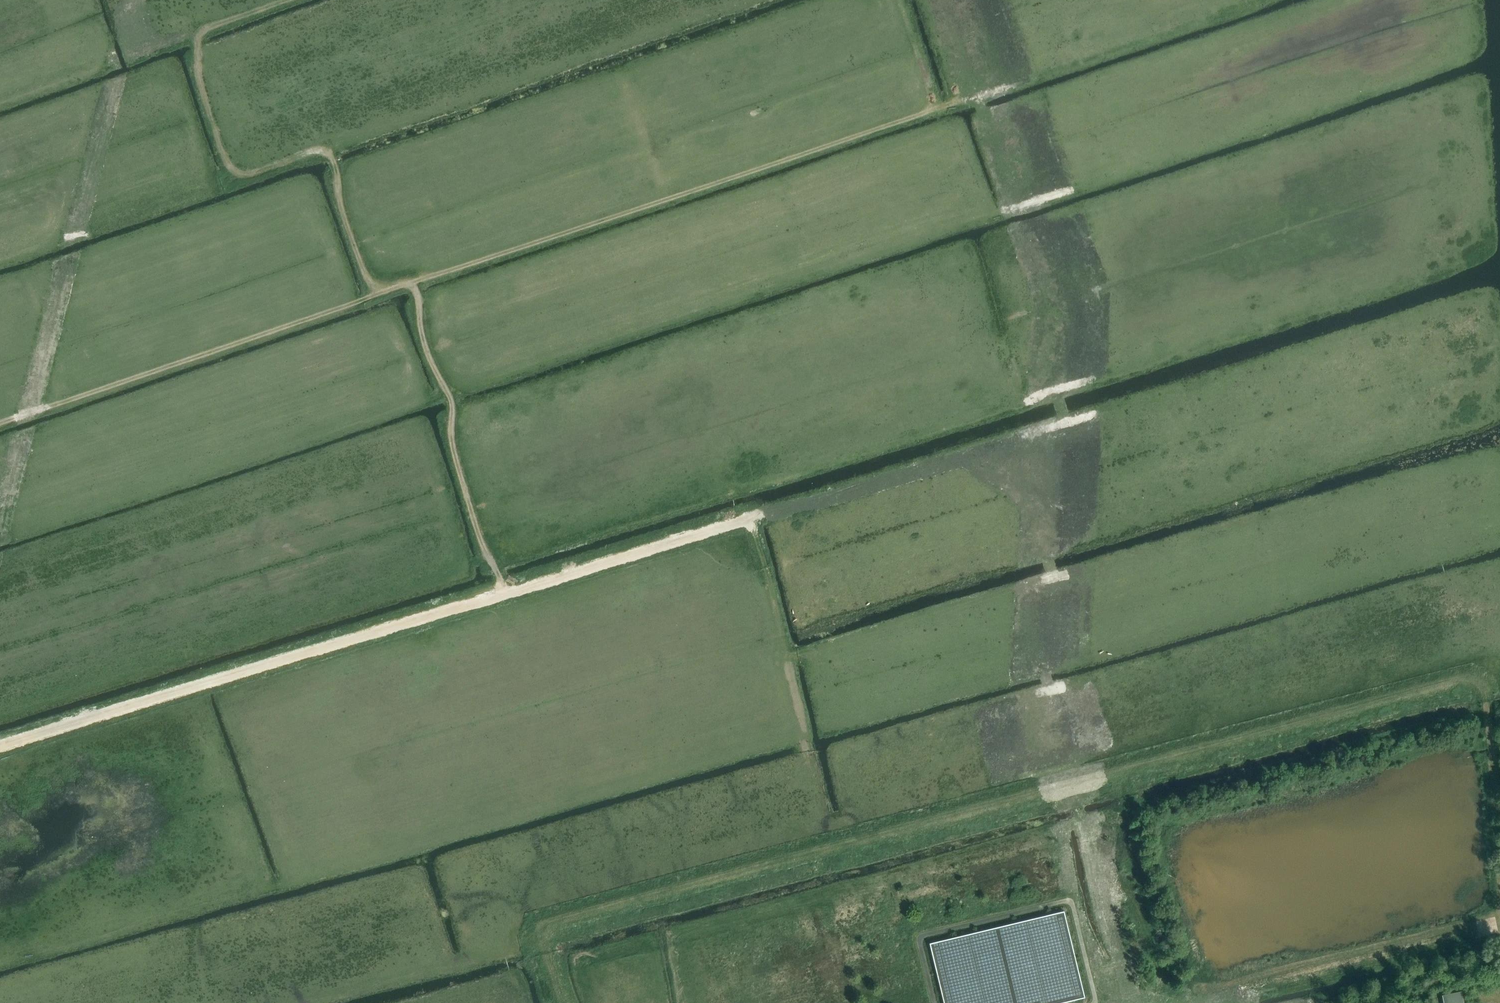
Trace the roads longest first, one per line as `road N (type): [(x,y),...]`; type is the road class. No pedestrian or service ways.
road 1 (track): [(566,1002),(542,934),(547,923),(1469,677),(1485,692),(1499,890)]
road 2 (track): [(288,0),(201,35),(199,84),(233,171),(264,170),(310,152),(330,156),(358,257),(379,293),(0,422)]
road 3 (track): [(0,746),(499,595),(501,579),(456,458),(453,407),(409,283)]
road 4 (track): [(935,109),(379,293)]

